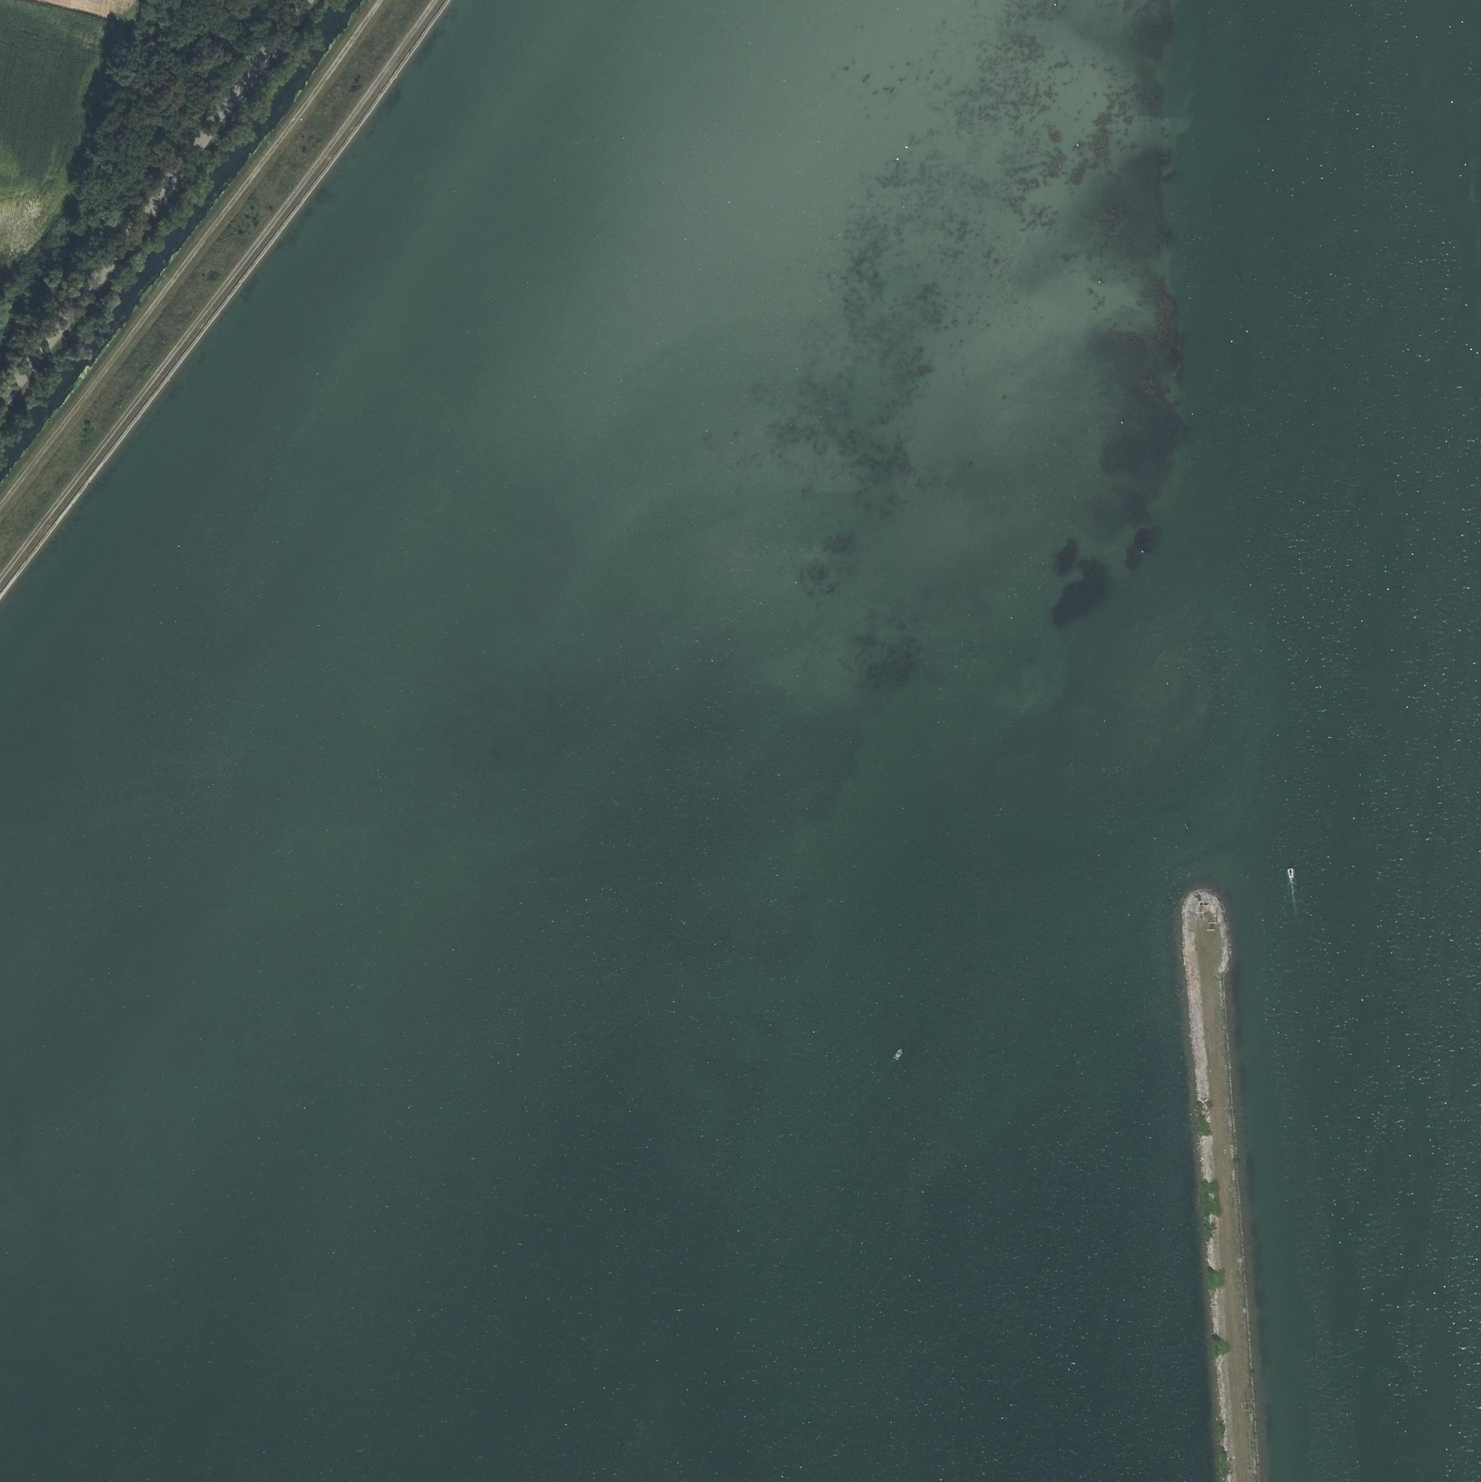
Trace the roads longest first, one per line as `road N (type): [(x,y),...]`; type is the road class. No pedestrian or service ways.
road 1 (track): [(0,578),(432,0)]
road 2 (track): [(382,0),(0,513)]
road 3 (track): [(1205,925),(1241,1481)]
road 4 (tertiary): [(303,0),(0,402)]

